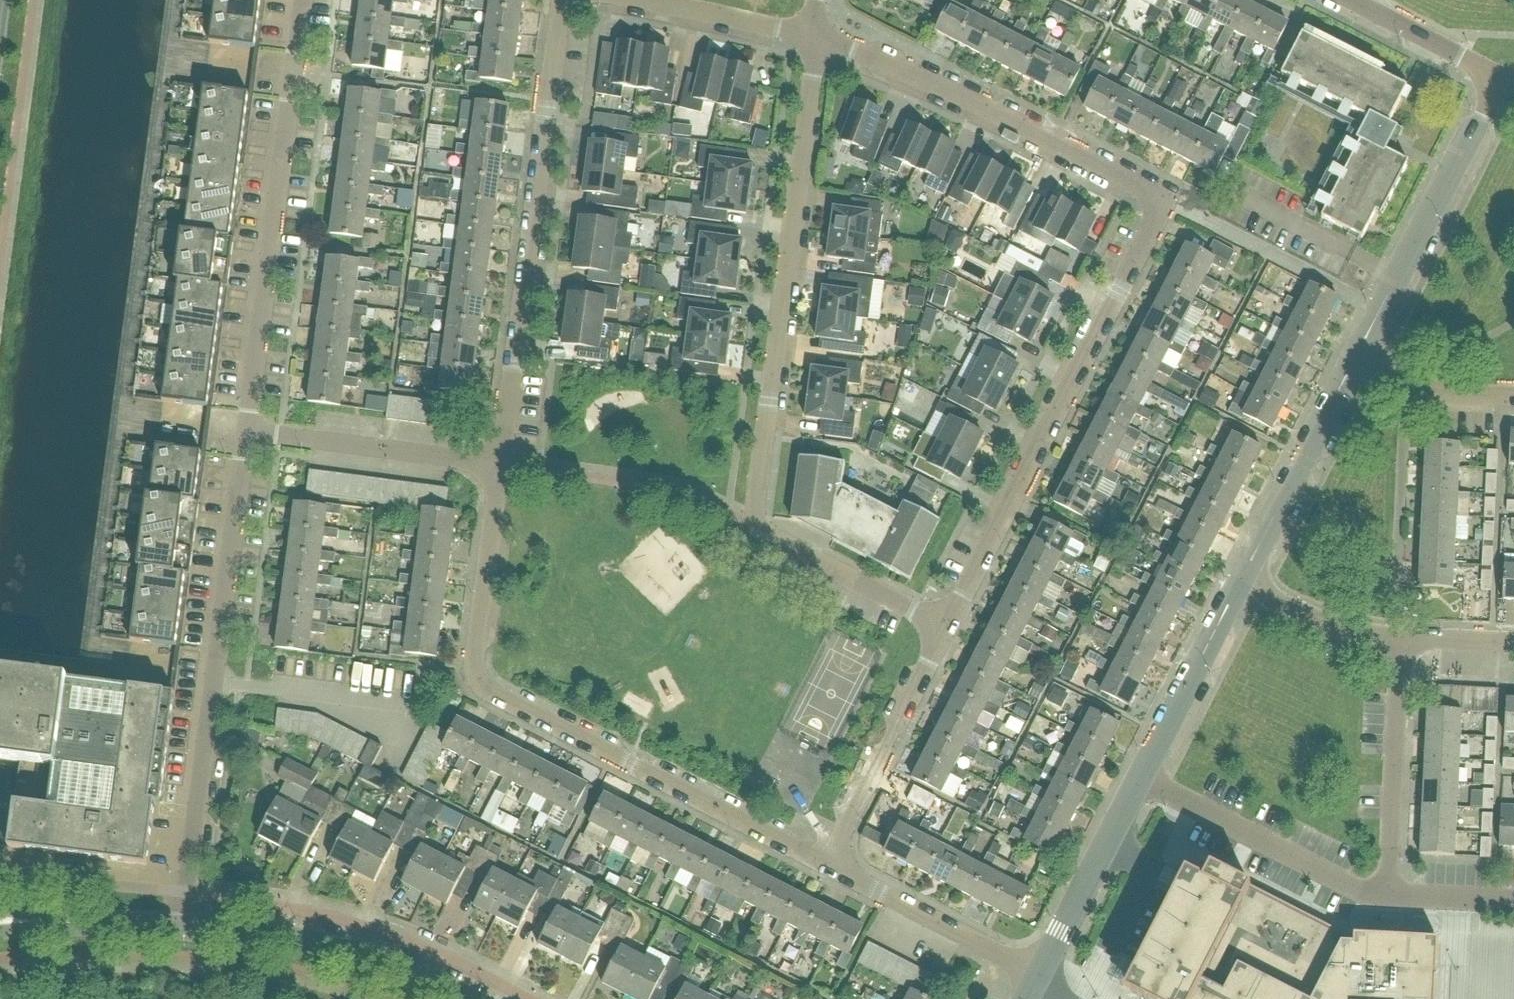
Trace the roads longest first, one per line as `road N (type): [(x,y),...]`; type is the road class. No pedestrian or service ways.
road 1 (residential): [(945,629),(1152,236),(1154,214),(1143,192),(817,39)]
road 2 (residential): [(945,629),(754,529),(817,39)]
road 3 (residential): [(824,866),(495,697),(480,681),(500,465)]
road 4 (unclassified): [(186,930),(249,435)]
road 5 (residential): [(500,465),(562,0)]
road 6 (unclassified): [(249,435),(305,0)]
road 7 (tertiary): [(459,998),(313,945),(186,930)]
road 8 (residential): [(1386,895),(1361,892),(1138,776)]
road 9 (residential): [(824,866),(945,629)]
road 10 (unclassified): [(1239,585),(1360,352)]
road 11 (residential): [(1386,895),(1405,637)]
road 12 (residential): [(500,465),(249,435)]
road 13 (residential): [(1036,977),(824,866)]
road 14 (unclassified): [(1036,977),(1138,776)]
road 15 (unclassified): [(1401,274),(1502,78)]
road 16 (unclassified): [(1138,776),(1239,585)]
road 17 (residential): [(817,39),(634,0)]
road 18 (tertiary): [(186,930),(0,921)]
road 19 (residential): [(1238,195),(1401,274)]
road 20 (residential): [(1239,585),(1308,618),(1405,637)]
road 21 (residential): [(1513,397),(1449,390),(1360,352)]
road 22 (tertiary): [(1502,78),(1371,8)]
road 23 (residential): [(1513,903),(1386,895)]

